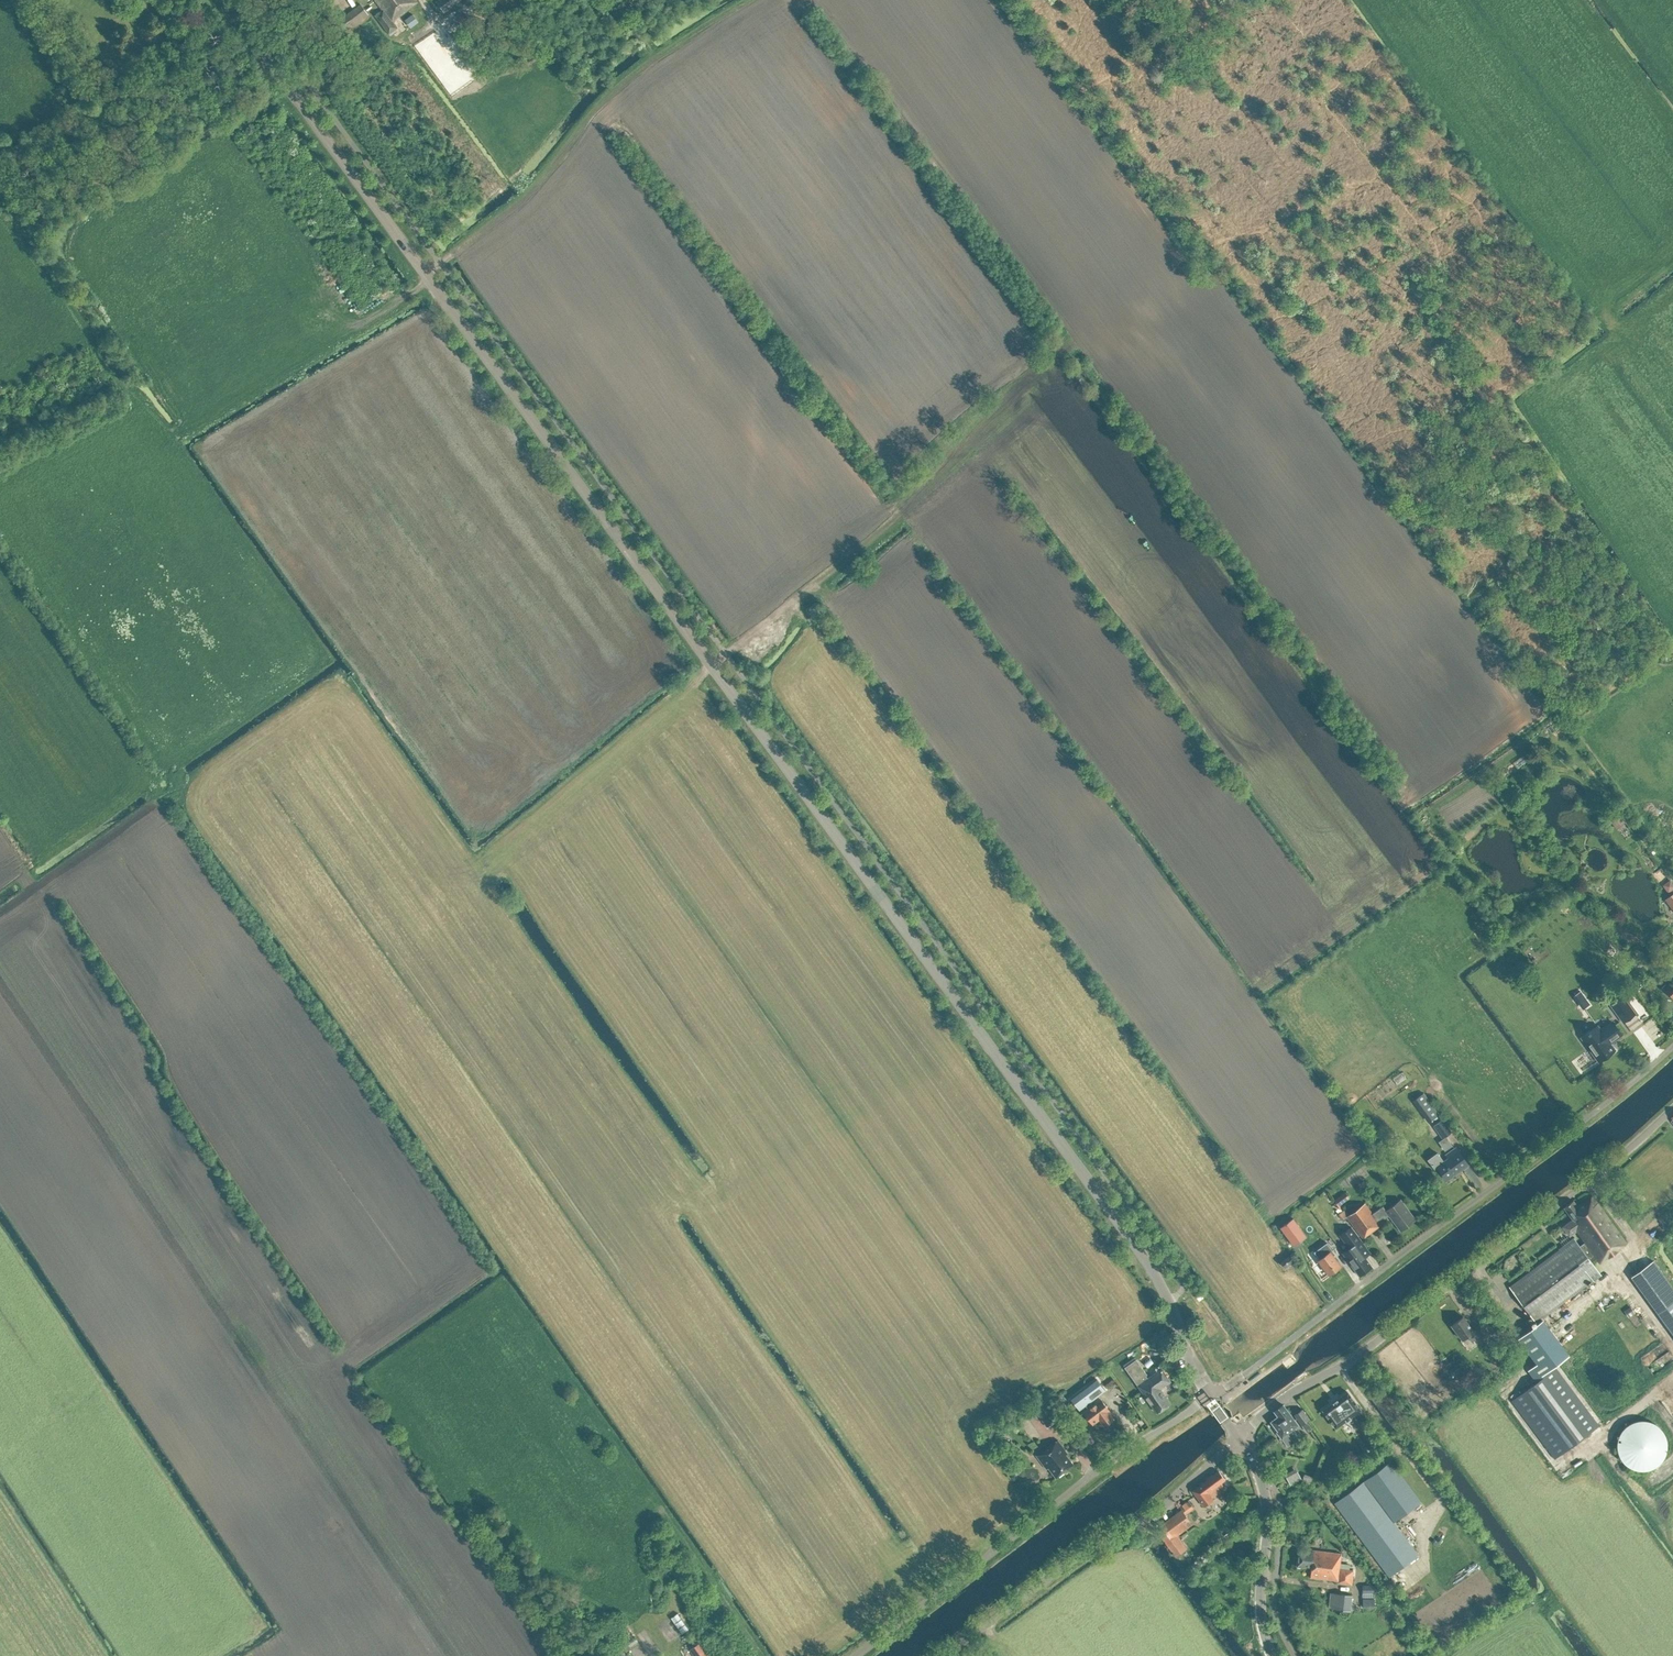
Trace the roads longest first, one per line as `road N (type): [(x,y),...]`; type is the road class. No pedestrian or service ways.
road 1 (tertiary): [(1209,1396),(1156,1276),(224,0)]
road 2 (unclassified): [(1209,1396),(1672,1045)]
road 3 (unclassified): [(1239,1436),(1599,1173),(1672,1107)]
road 4 (unclassified): [(855,1655),(1100,1467),(1209,1396)]
road 5 (unclassified): [(943,1655),(1085,1551),(1167,1505),(1239,1436)]
road 6 (tertiary): [(1272,1655),(1259,1601),(1267,1511),(1257,1467),(1239,1436)]

